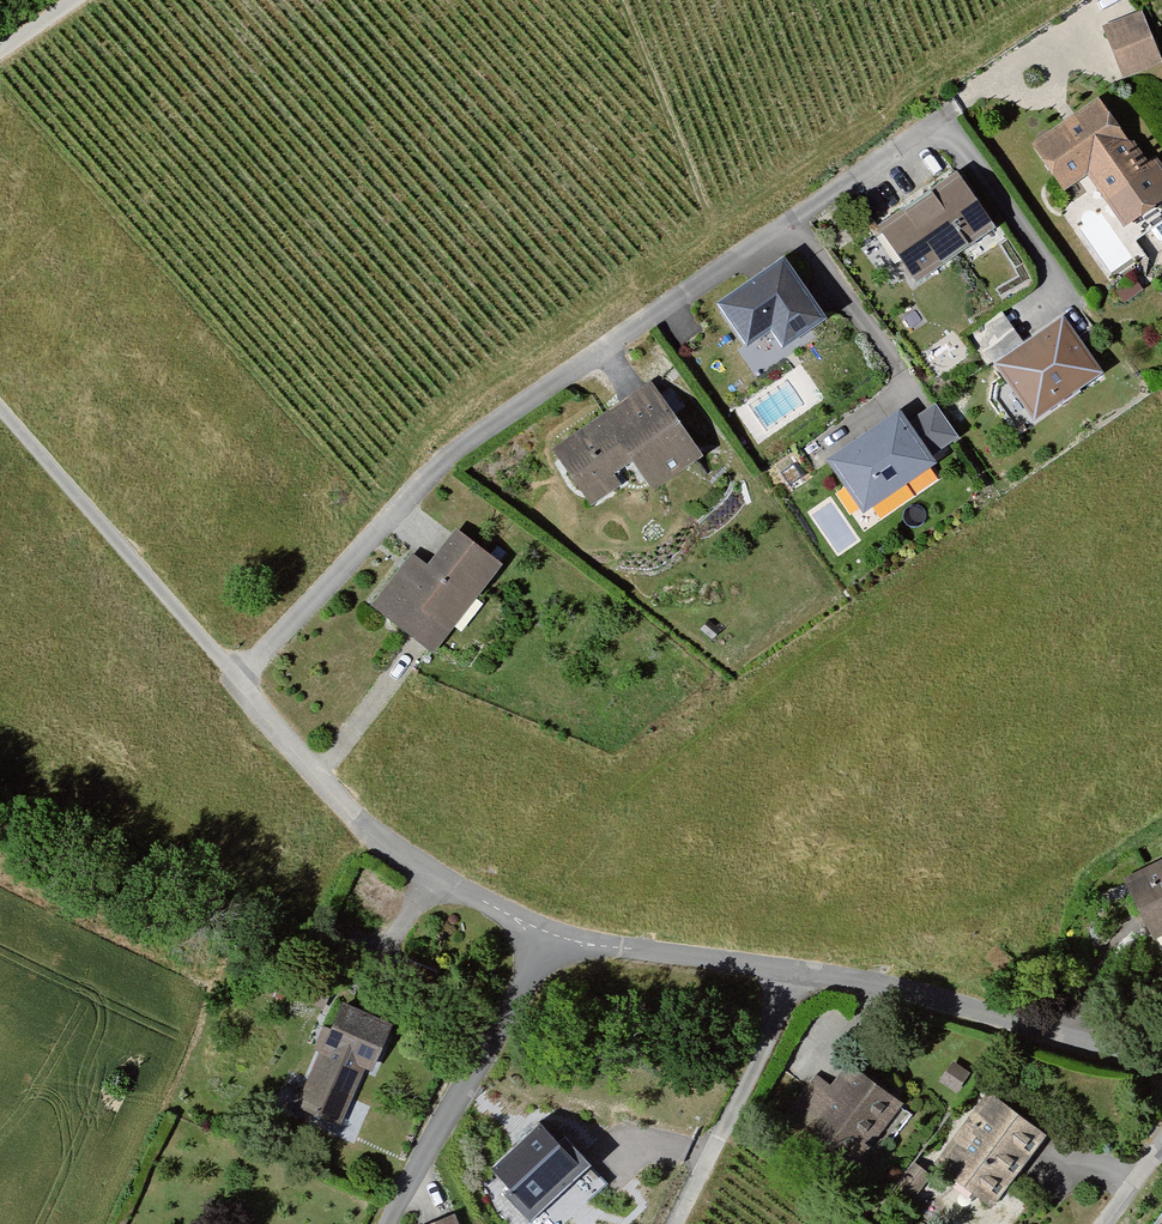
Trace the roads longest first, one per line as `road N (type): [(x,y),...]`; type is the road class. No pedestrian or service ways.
road 1 (residential): [(544,938),(429,877),(355,820),(308,773),(239,680),(445,459),(943,118)]
road 2 (residential): [(1161,1070),(840,980),(544,938)]
road 3 (track): [(0,401),(239,680)]
road 4 (residential): [(544,938),(395,1223)]
road 5 (track): [(795,974),(675,1223)]

